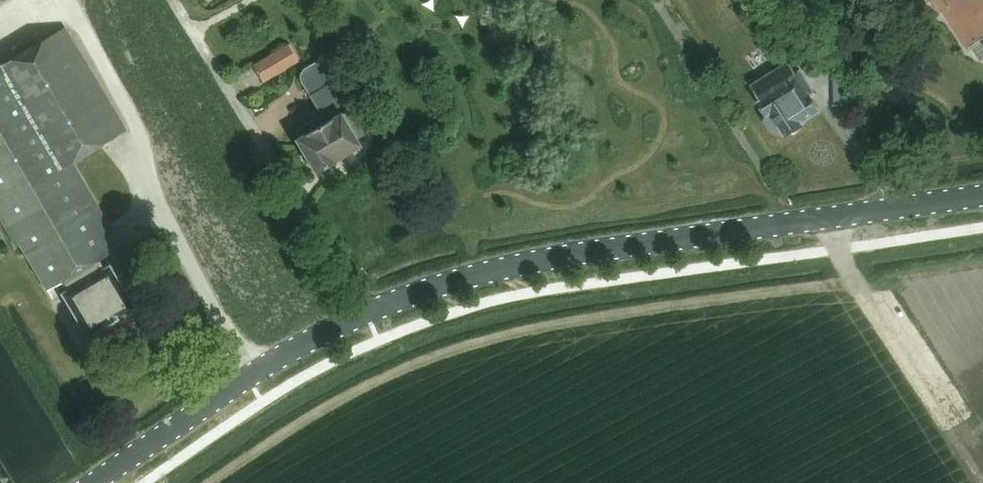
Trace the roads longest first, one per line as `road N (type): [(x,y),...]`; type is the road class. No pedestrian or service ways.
road 1 (secondary): [(97,482),(289,354),(411,297),(540,261),(832,216)]
road 2 (secondary): [(982,195),(832,216)]

